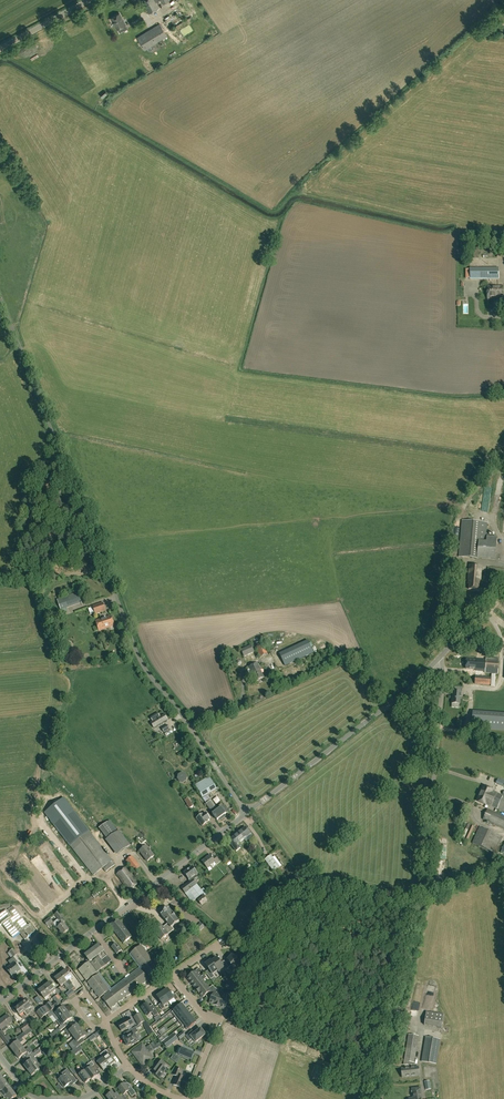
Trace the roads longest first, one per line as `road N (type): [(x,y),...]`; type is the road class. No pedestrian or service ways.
road 1 (unclassified): [(246,814),(144,667),(0,296)]
road 2 (unclassified): [(377,1098),(422,924),(443,676),(438,660)]
road 3 (tertiary): [(246,814),(438,660)]
road 4 (tertiary): [(95,929),(246,814)]
road 5 (residential): [(172,975),(216,1027),(186,1098)]
road 6 (track): [(385,707),(503,746)]

